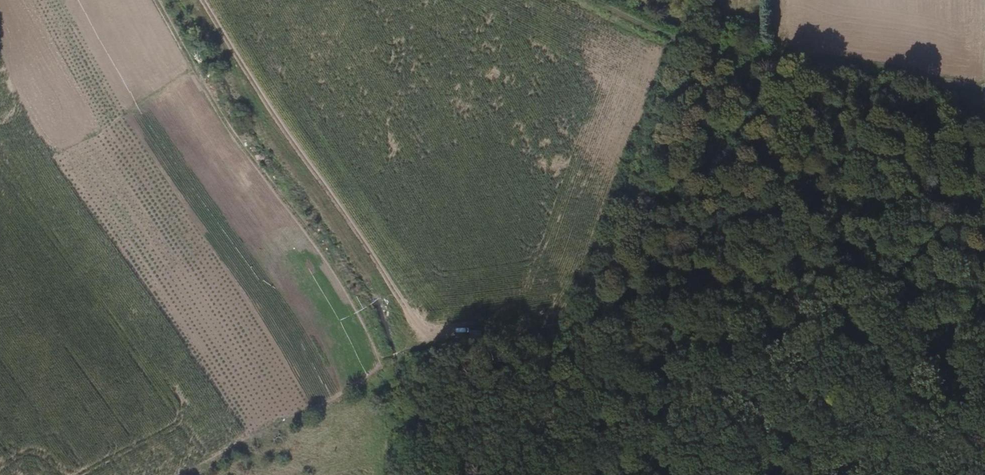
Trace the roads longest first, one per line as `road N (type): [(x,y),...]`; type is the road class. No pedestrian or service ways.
road 1 (track): [(591,0),(649,28),(973,94),(984,126)]

